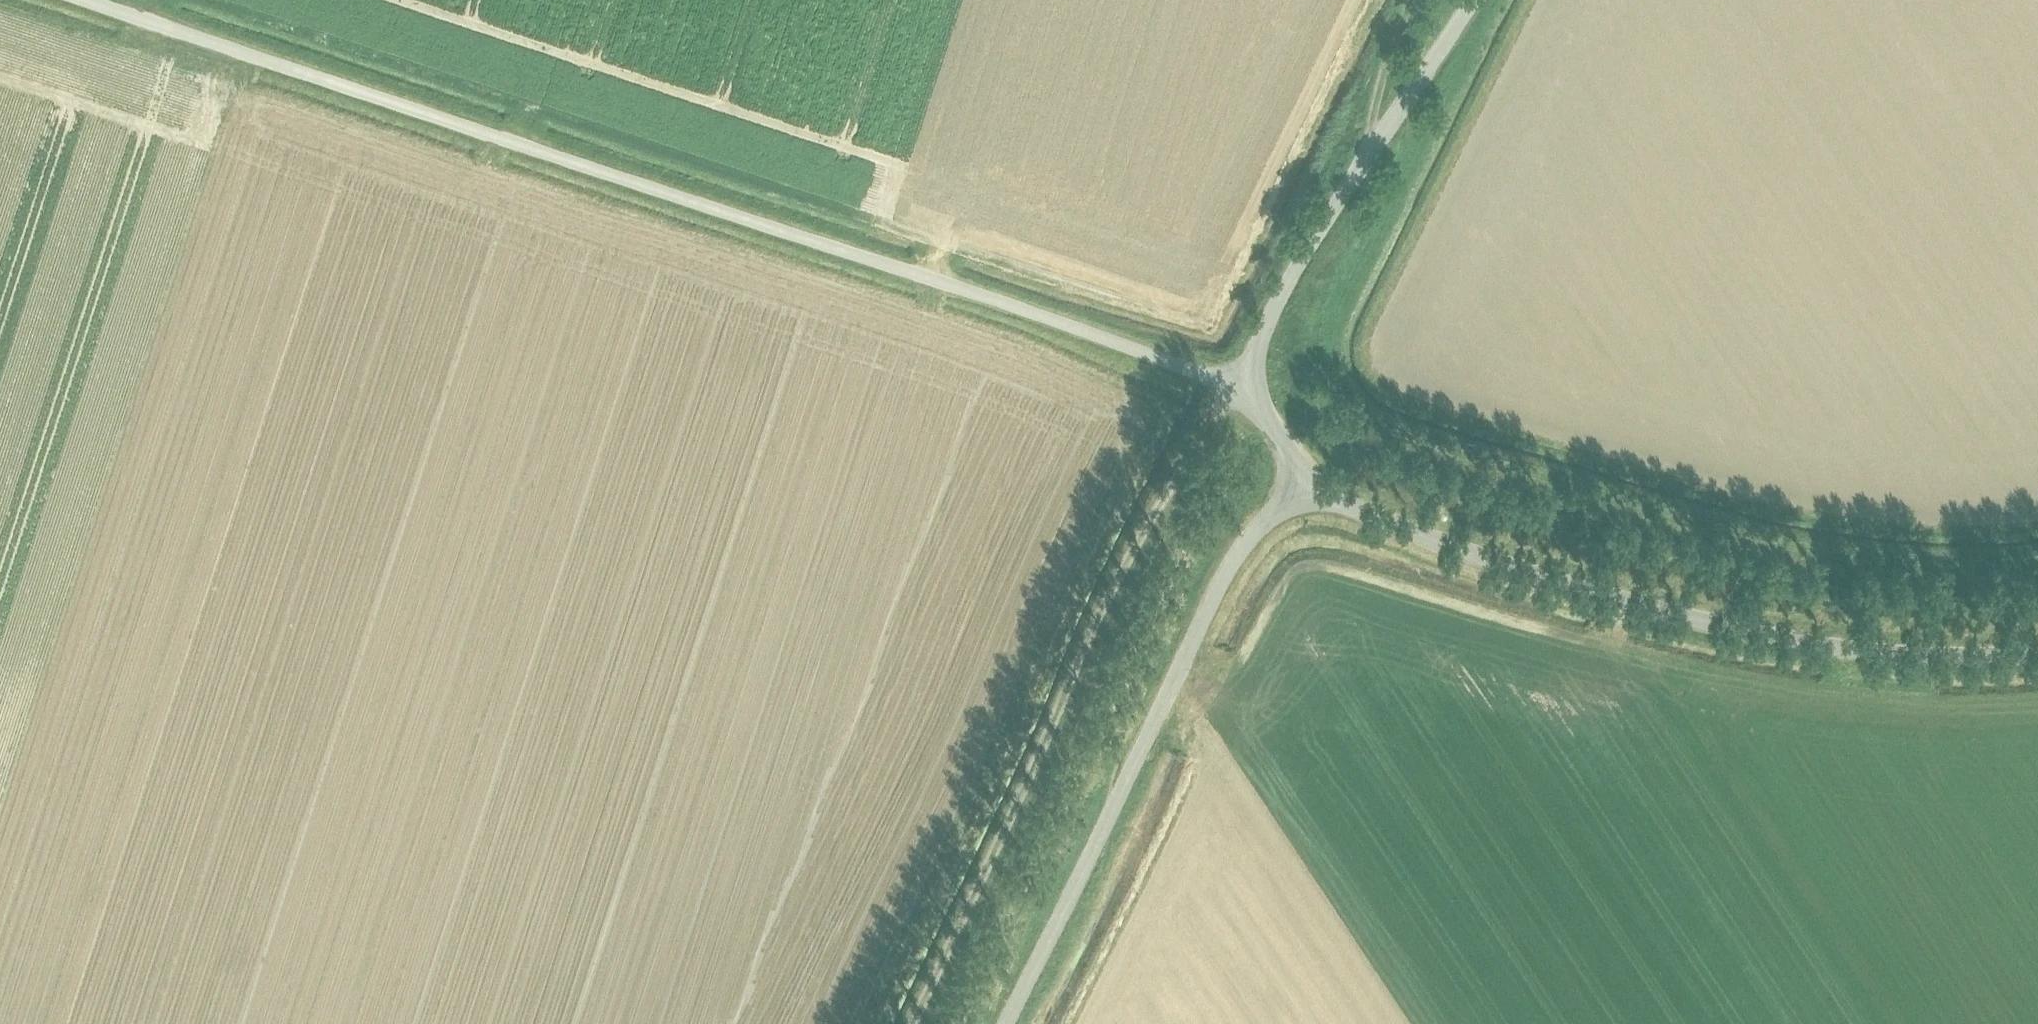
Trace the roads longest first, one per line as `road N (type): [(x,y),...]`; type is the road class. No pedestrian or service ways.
road 1 (unclassified): [(1228,382),(84,0)]
road 2 (unclassified): [(1299,478),(1330,503),(1622,608),(1882,659),(2037,654)]
road 3 (unclassified): [(1299,478),(1226,572),(1003,1023)]
road 4 (unclassified): [(1228,382),(1357,163),(1471,0)]
road 5 (track): [(1398,0),(1375,62),(1357,163)]
road 6 (unclassified): [(1299,478),(1264,415),(1228,382)]

